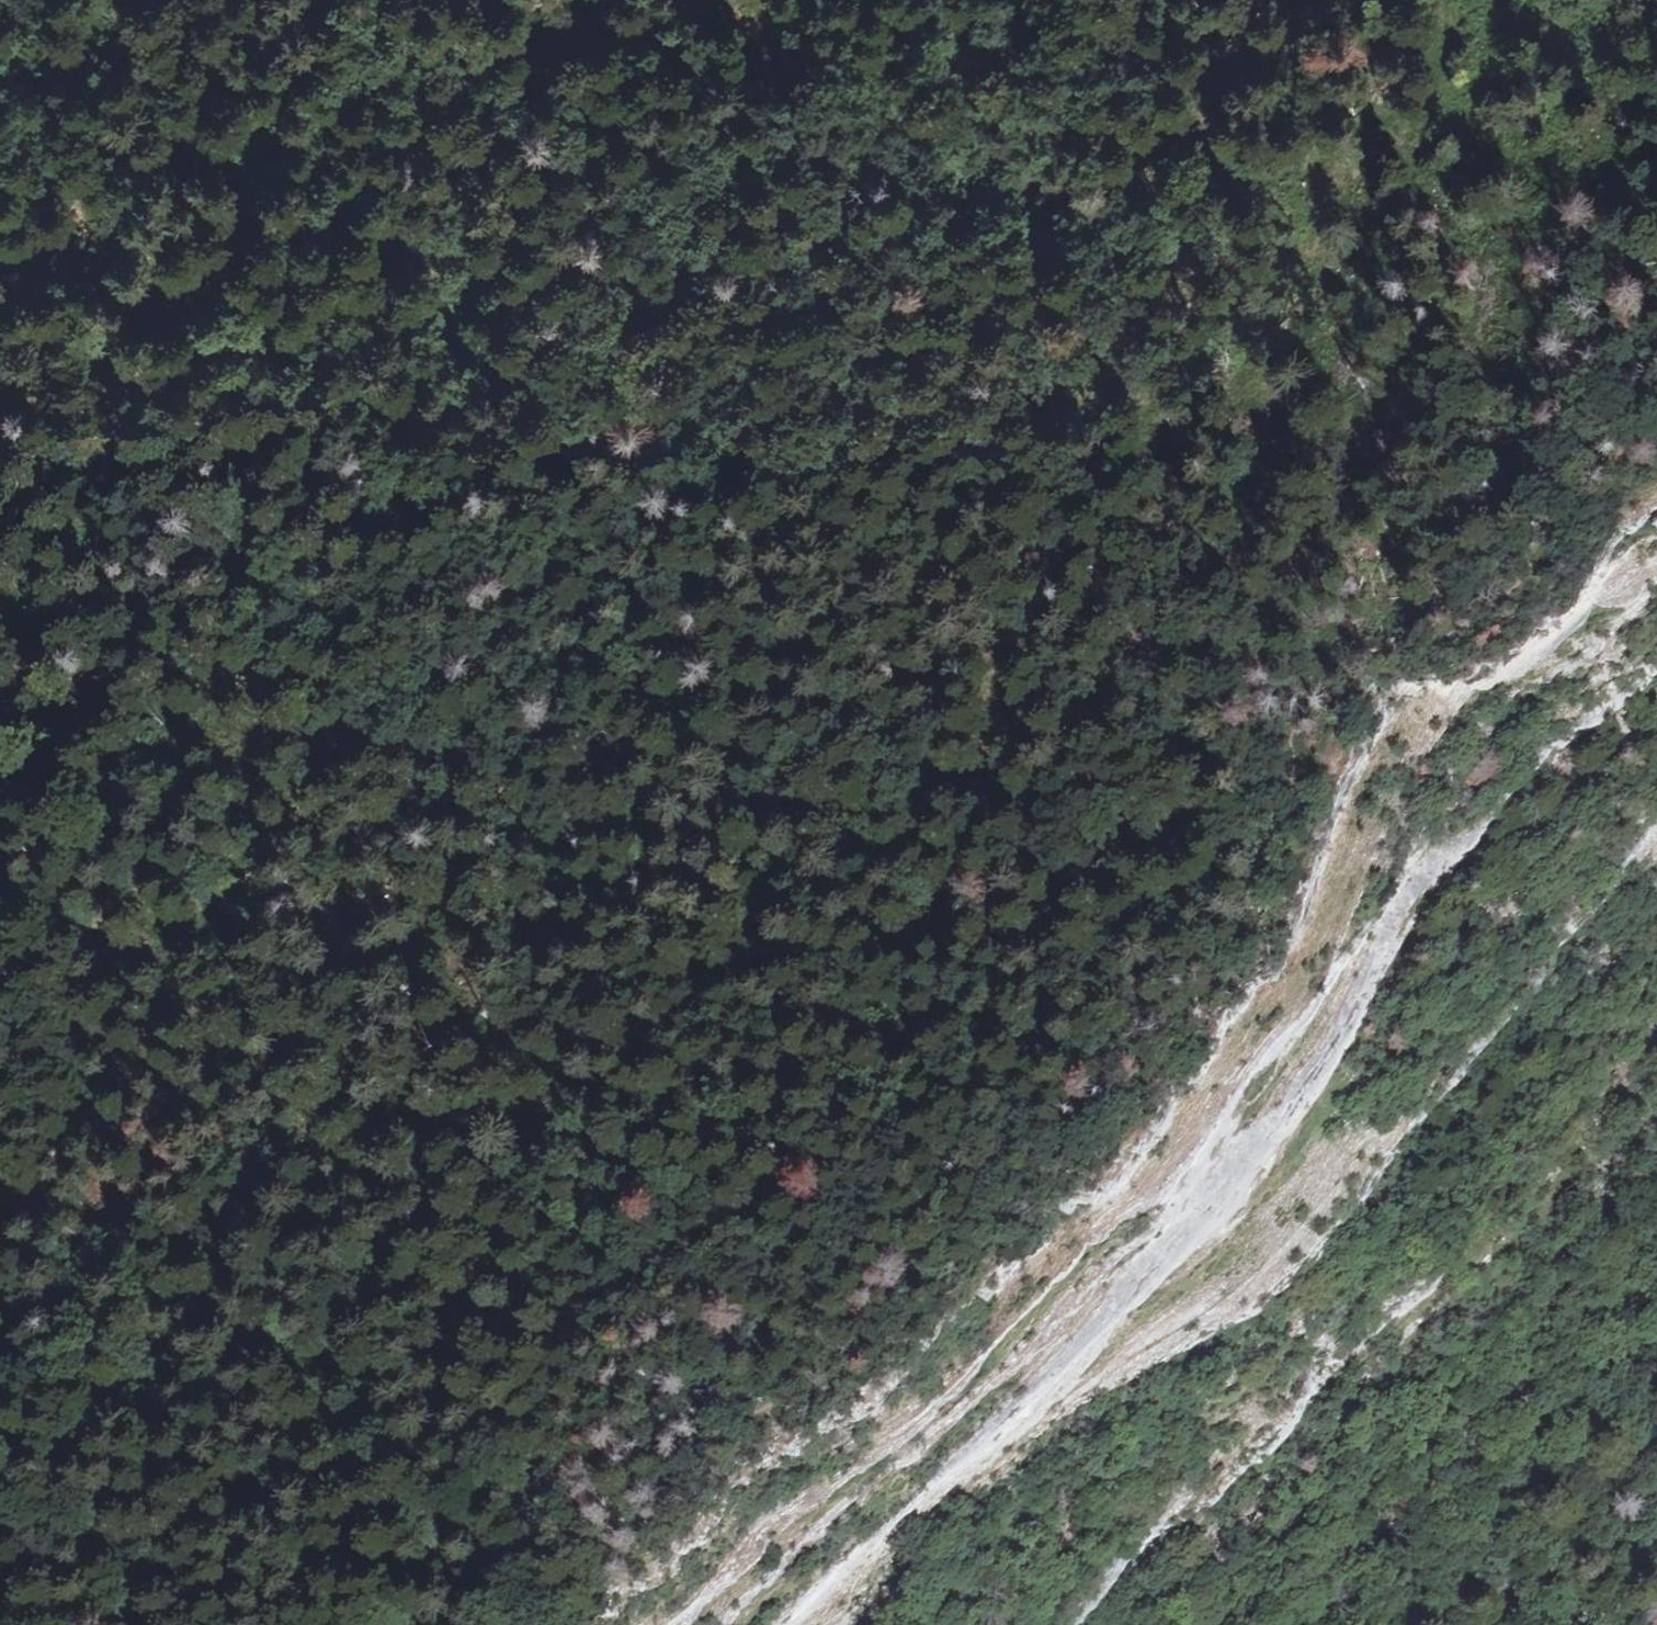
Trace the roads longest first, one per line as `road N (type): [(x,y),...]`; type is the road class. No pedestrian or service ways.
road 1 (track): [(182,979),(257,755),(229,457),(202,376),(97,197),(0,69)]
road 2 (track): [(0,1211),(20,1213),(279,1367)]

